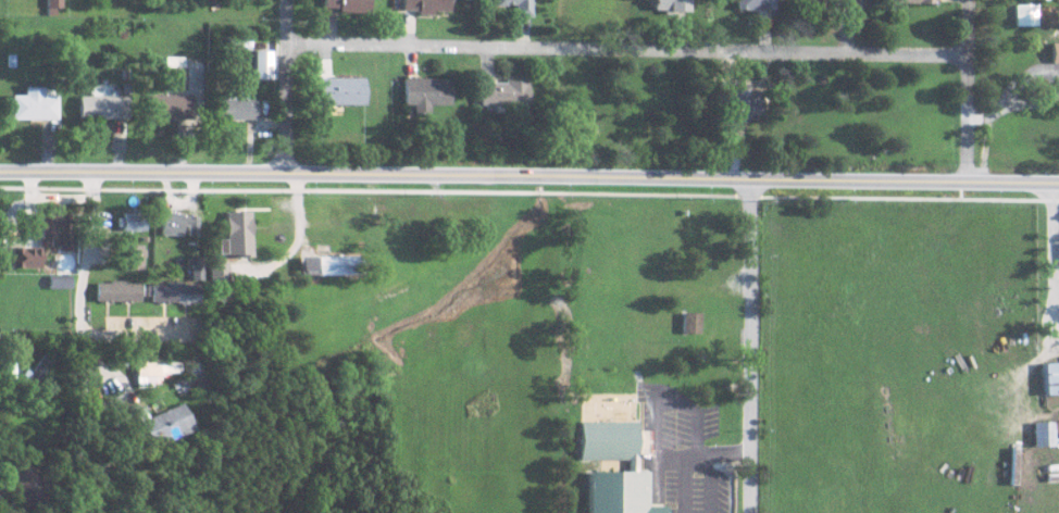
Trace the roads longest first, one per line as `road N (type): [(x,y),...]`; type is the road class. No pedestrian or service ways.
road 1 (tertiary): [(0,171),(1058,181)]
road 2 (residential): [(289,43),(965,58)]
road 3 (residential): [(754,512),(755,237),(746,177)]
road 4 (residential): [(92,171),(88,318),(109,335),(187,335)]
road 5 (residential): [(963,179),(966,0)]
road 6 (residential): [(284,172),(290,0)]

